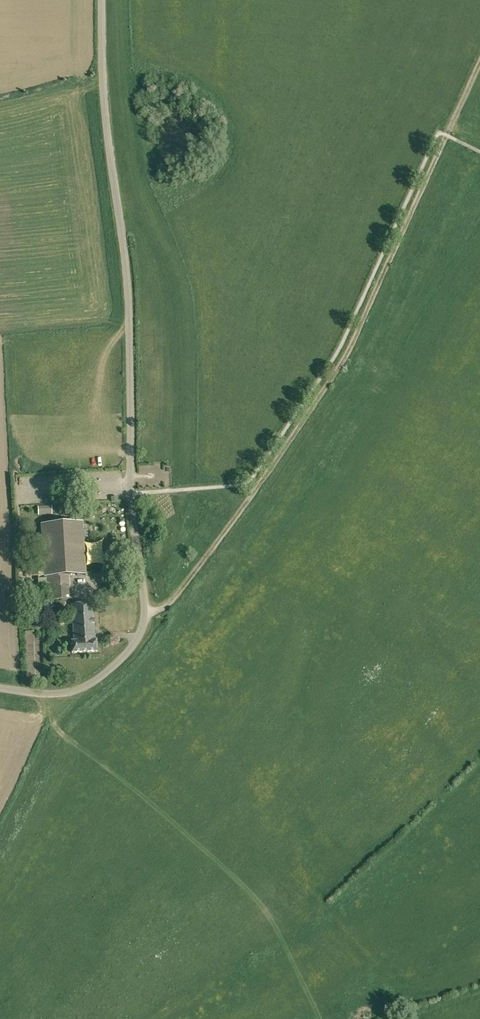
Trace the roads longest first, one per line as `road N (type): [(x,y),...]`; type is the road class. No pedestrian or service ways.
road 1 (unclassified): [(0,688),(51,693),(92,682),(135,641),(144,613),(131,494),(129,265),(106,109),(102,0)]
road 2 (track): [(479,65),(344,359),(180,592),(144,613)]

